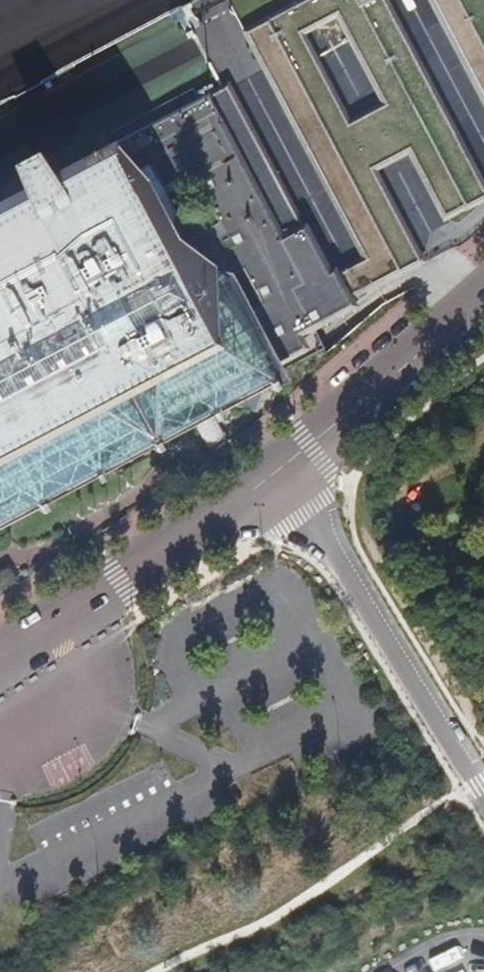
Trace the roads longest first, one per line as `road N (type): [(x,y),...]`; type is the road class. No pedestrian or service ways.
road 1 (unclassified): [(483,797),(283,471)]
road 2 (residential): [(0,657),(283,471)]
road 3 (residential): [(283,471),(483,302)]

